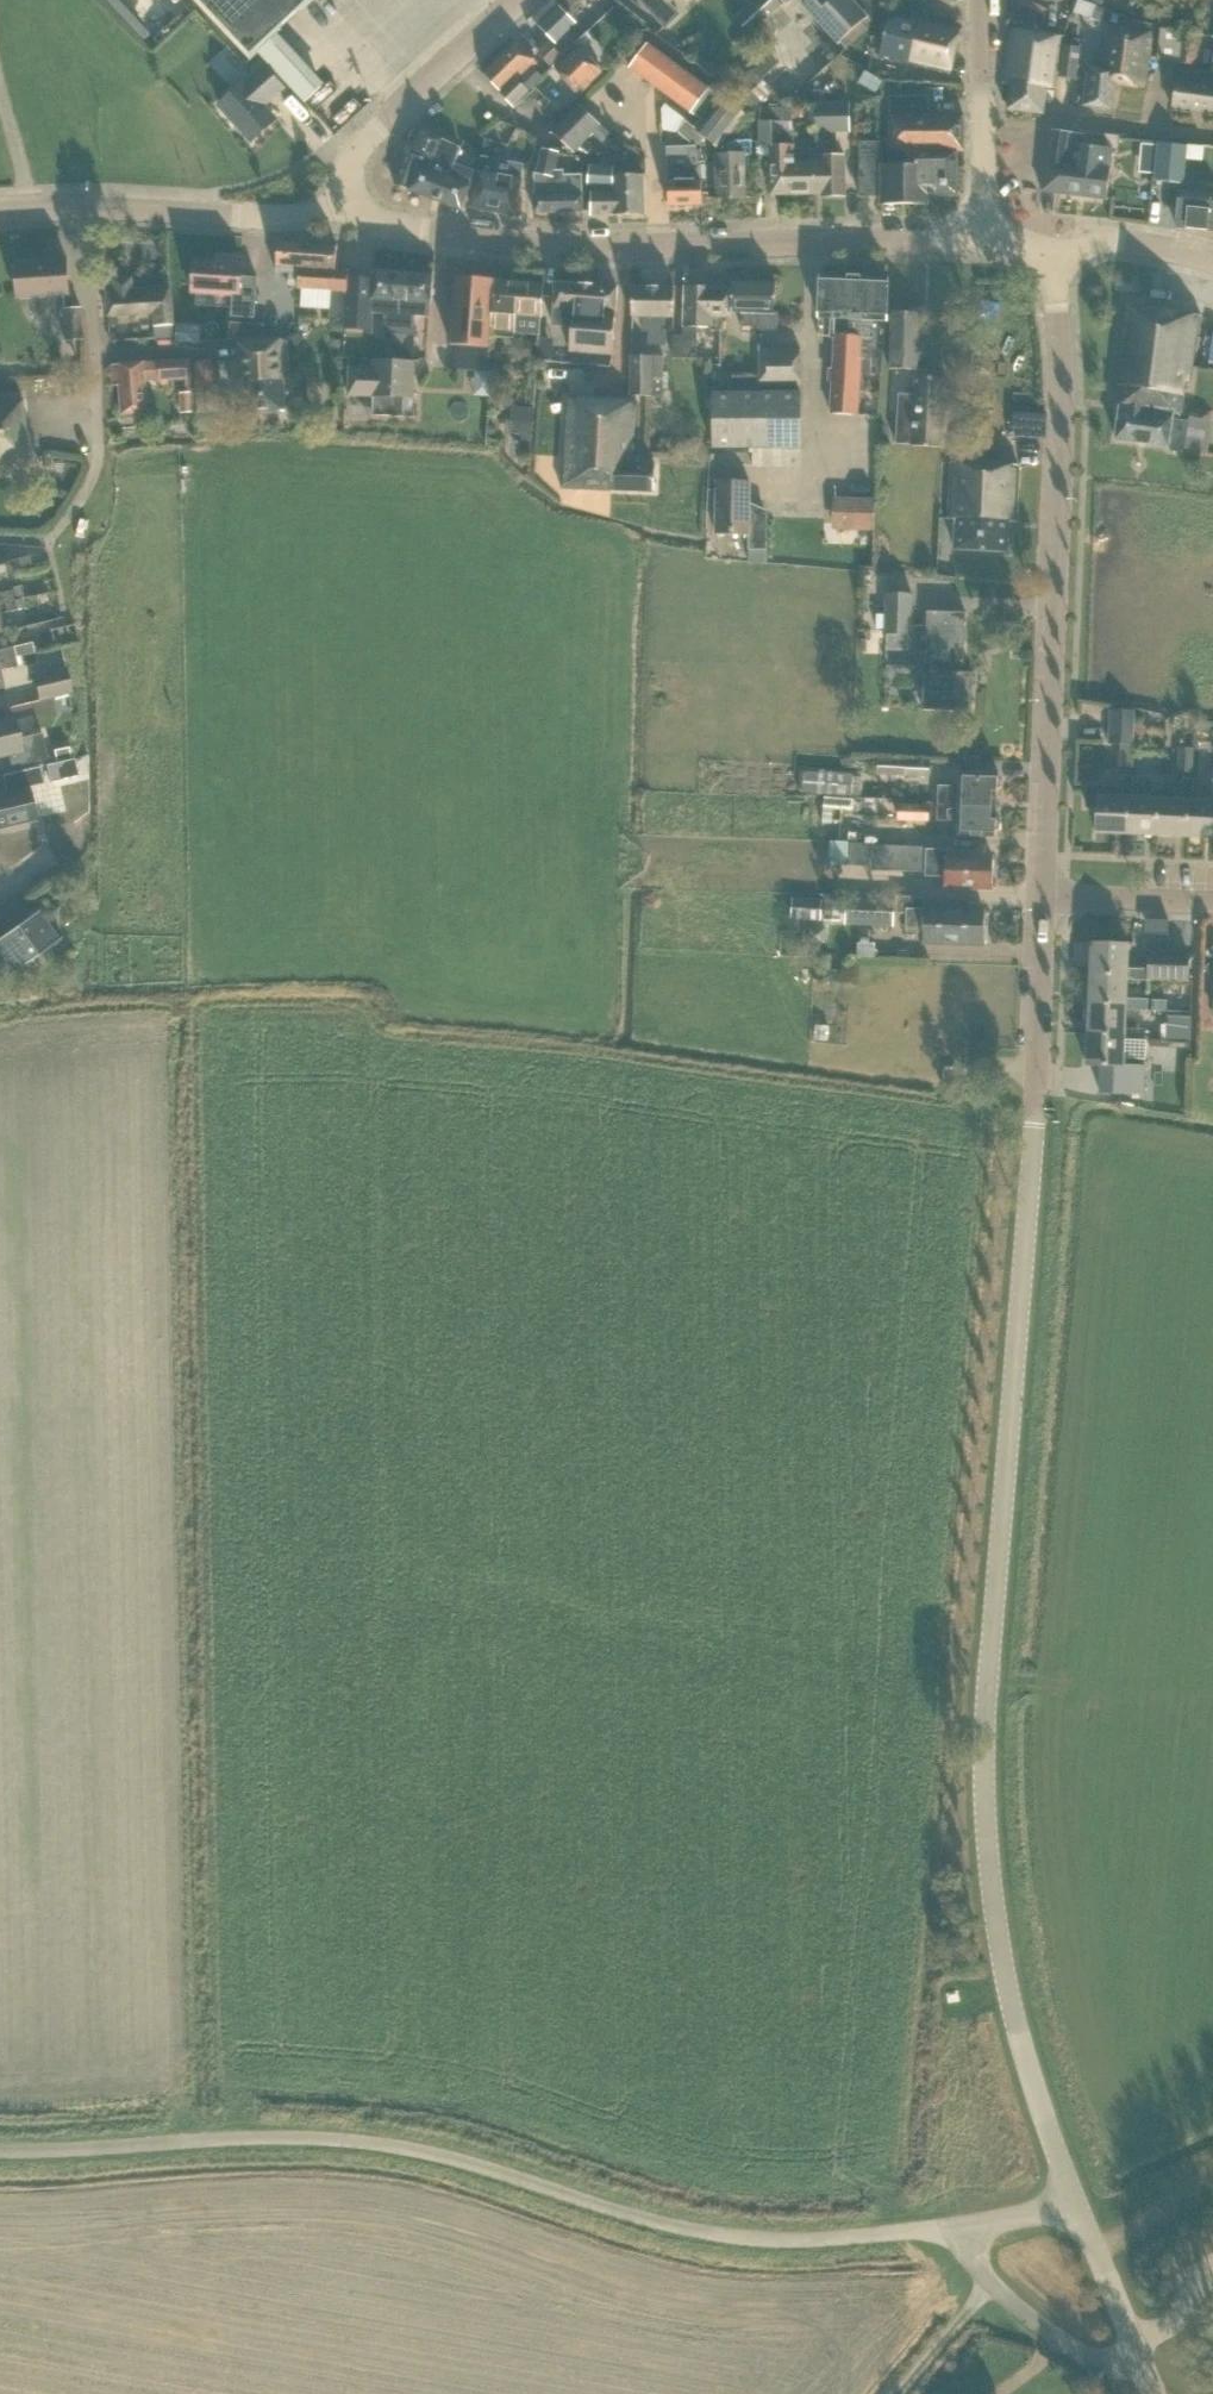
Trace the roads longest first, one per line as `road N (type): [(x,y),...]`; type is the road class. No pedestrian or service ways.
road 1 (tertiary): [(1074,2194),(1029,2072),(1001,1957),(982,1816),(984,1697),(1035,1124),(1045,895)]
road 2 (unclassified): [(965,2228),(812,2249),(677,2233),(394,2152),(245,2145),(0,2156)]
road 3 (tertiary): [(991,238),(613,246),(343,220)]
road 4 (tertiary): [(1045,895),(1065,378),(1052,265)]
road 5 (residential): [(88,206),(99,432),(96,475),(69,520)]
road 6 (residential): [(343,220),(353,165),(520,0)]
road 7 (tertiary): [(88,206),(343,220)]
road 8 (unclassified): [(1146,2373),(1086,2357),(990,2282),(965,2228)]
road 9 (residential): [(985,124),(1062,118),(1212,134)]
road 10 (tertiary): [(1146,2373),(1074,2194)]
road 11 (unclassified): [(1212,264),(1118,242),(1081,245),(1052,265)]
road 12 (residential): [(1045,895),(1212,901)]
road 13 (track): [(902,2393),(990,2282)]
road 14 (unclassified): [(985,124),(985,0)]

